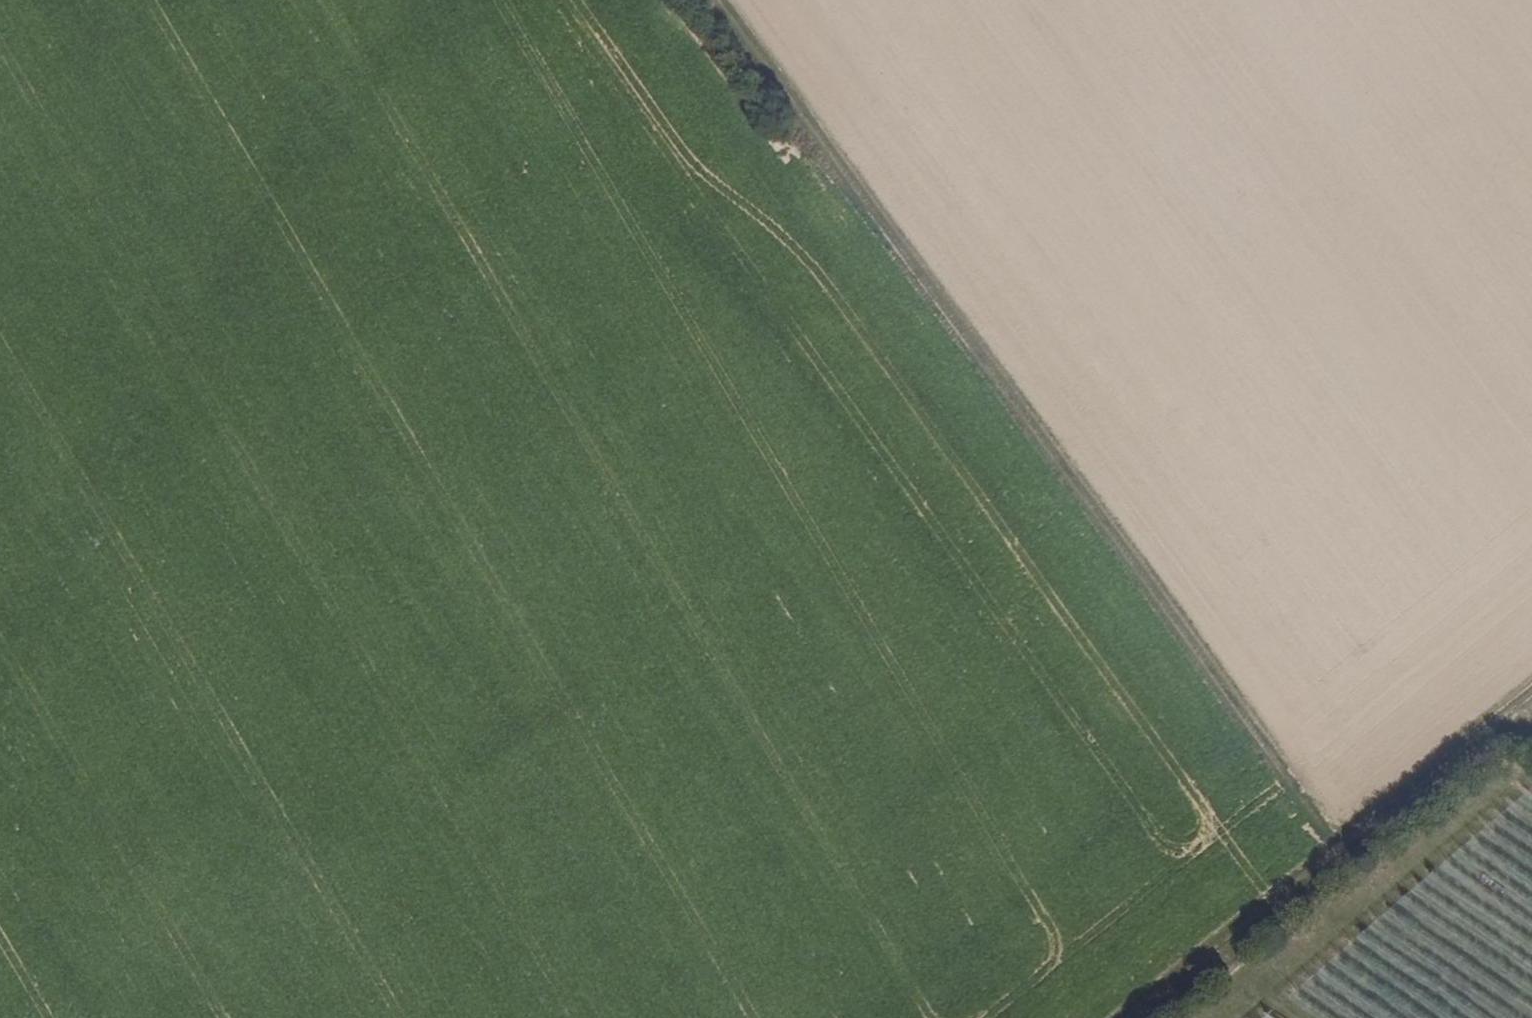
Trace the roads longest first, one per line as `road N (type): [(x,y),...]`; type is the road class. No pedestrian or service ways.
road 1 (track): [(723,0),(1346,856)]
road 2 (track): [(1138,1017),(1346,856)]
road 3 (track): [(1346,856),(1531,696)]

